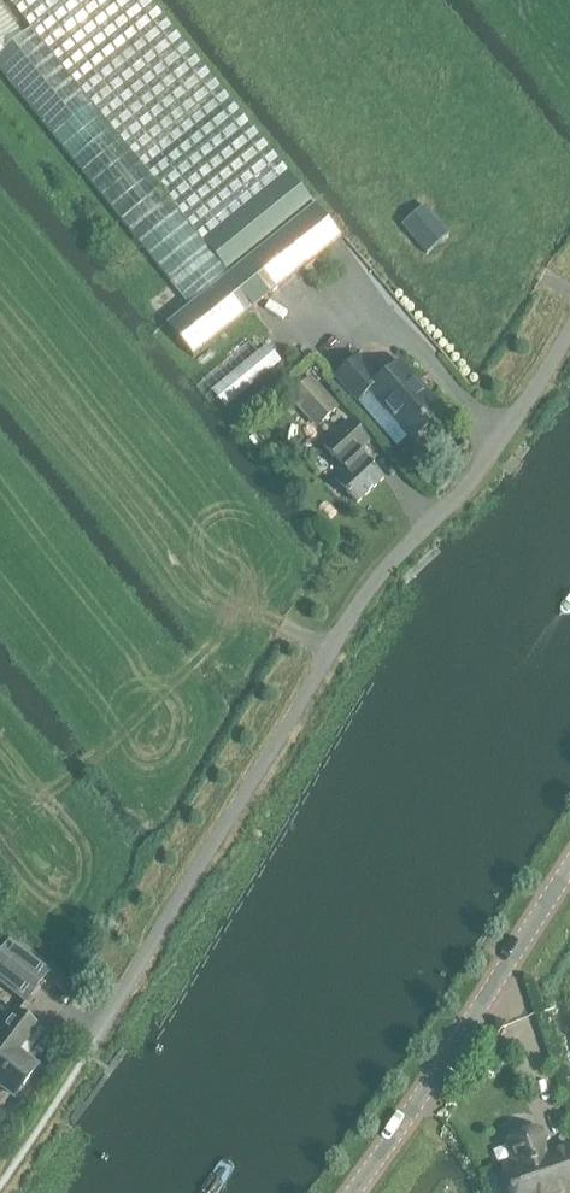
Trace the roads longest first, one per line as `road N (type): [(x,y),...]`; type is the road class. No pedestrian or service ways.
road 1 (unclassified): [(72,1068),(345,625),(526,406),(569,328)]
road 2 (track): [(0,744),(53,788),(102,753),(250,609),(329,654)]
road 3 (tertiary): [(350,1192),(569,866)]

